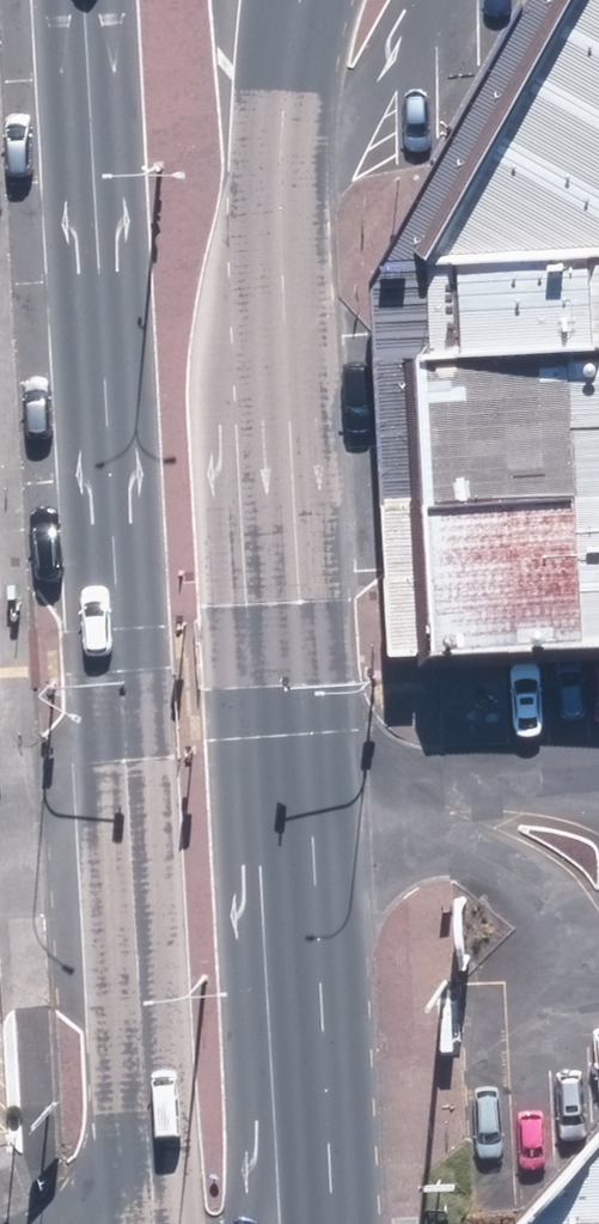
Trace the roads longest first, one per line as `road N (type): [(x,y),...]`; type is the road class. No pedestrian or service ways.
road 1 (primary): [(151,1184),(76,0)]
road 2 (primary): [(269,216),(215,382),(244,905)]
road 3 (primary): [(269,216),(292,840)]
road 4 (primary): [(292,840),(317,1223)]
road 5 (primary): [(244,905),(254,1099),(250,1223)]
road 6 (primary): [(301,0),(269,216)]

